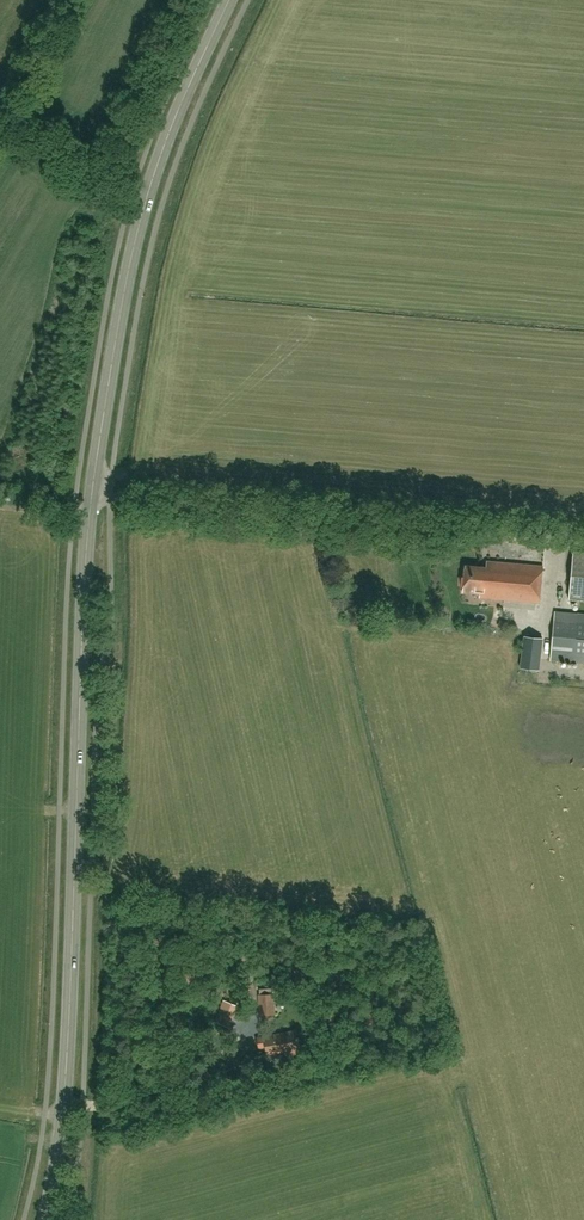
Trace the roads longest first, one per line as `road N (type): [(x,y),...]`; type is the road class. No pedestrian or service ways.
road 1 (secondary): [(47,1219),(69,1051),(91,498)]
road 2 (secondary): [(91,498),(138,234),(162,155),(232,0)]
road 3 (unclassified): [(583,533),(91,498)]

